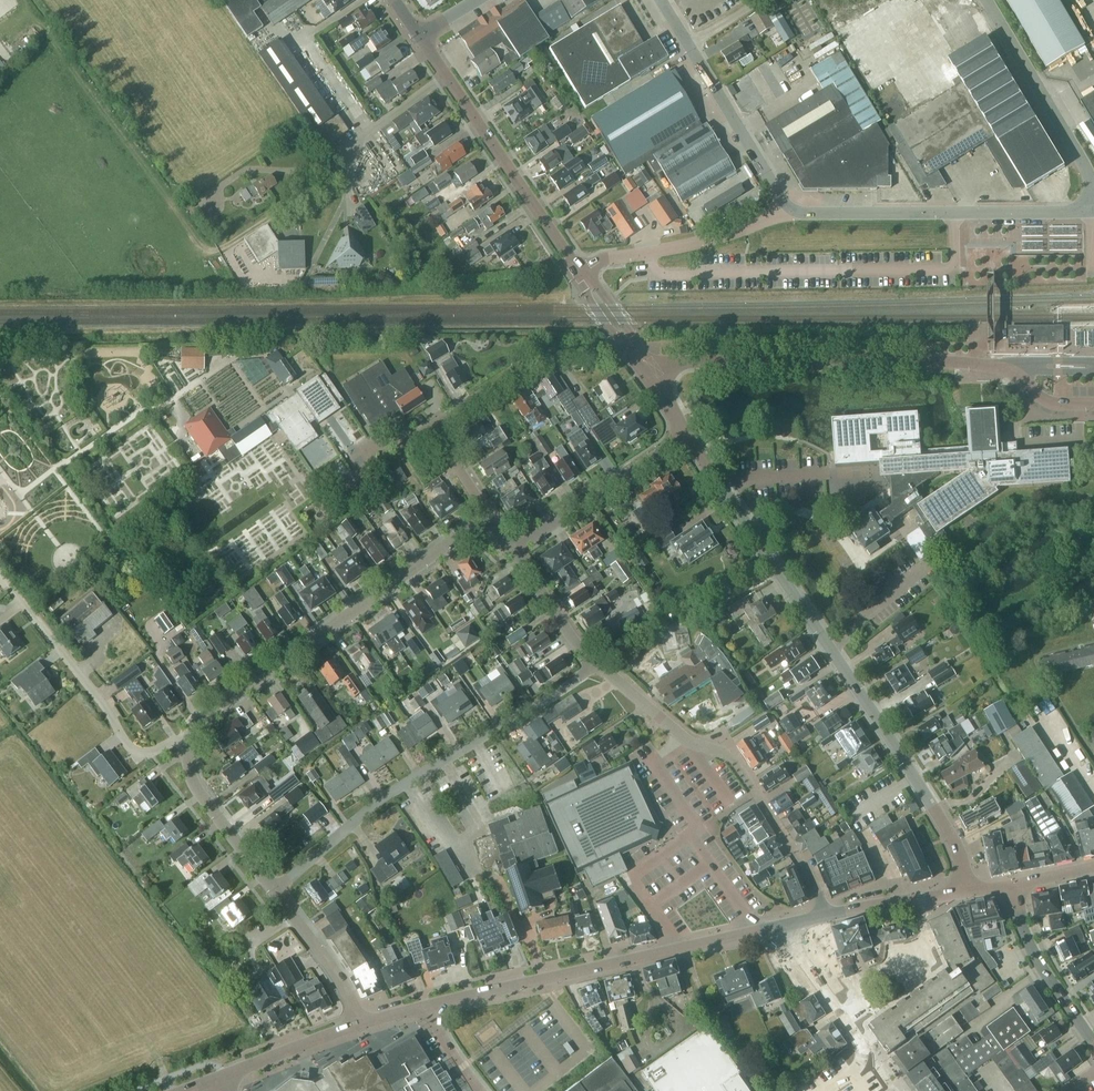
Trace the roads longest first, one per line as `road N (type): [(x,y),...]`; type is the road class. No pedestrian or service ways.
road 1 (tertiary): [(970,890),(947,829),(685,432)]
road 2 (residential): [(274,889),(385,795),(595,663)]
road 3 (residential): [(489,514),(203,716),(188,741)]
road 4 (tertiary): [(428,1005),(784,926)]
road 5 (unclassified): [(649,375),(684,361),(1007,368)]
road 6 (residential): [(595,663),(689,742),(734,761),(827,915)]
road 7 (unclassified): [(1093,210),(789,207)]
road 8 (tertiary): [(577,271),(419,35)]
road 9 (residential): [(188,741),(148,752),(130,747),(10,590)]
road 10 (unclassified): [(789,207),(662,0)]
road 11 (unclassified): [(1093,210),(1086,168),(987,0)]
road 12 (unclassified): [(789,207),(701,242),(607,257),(577,271)]
road 13 (residential): [(513,548),(685,432)]
road 14 (tertiary): [(1093,1042),(1043,967),(1008,884)]
road 15 (residential): [(188,741),(198,792),(274,889)]
road 16 (residential): [(428,429),(525,366),(570,355)]
road 17 (residential): [(274,889),(340,979),(361,1023)]
road 18 (tertiary): [(222,1075),(361,1023)]
road 19 (tertiary): [(827,915),(970,890)]
road 20 (residential): [(595,663),(513,548)]
road 21 (tertiary): [(649,375),(577,271)]
road 22 (residential): [(840,1016),(858,1002),(867,979),(935,948)]

